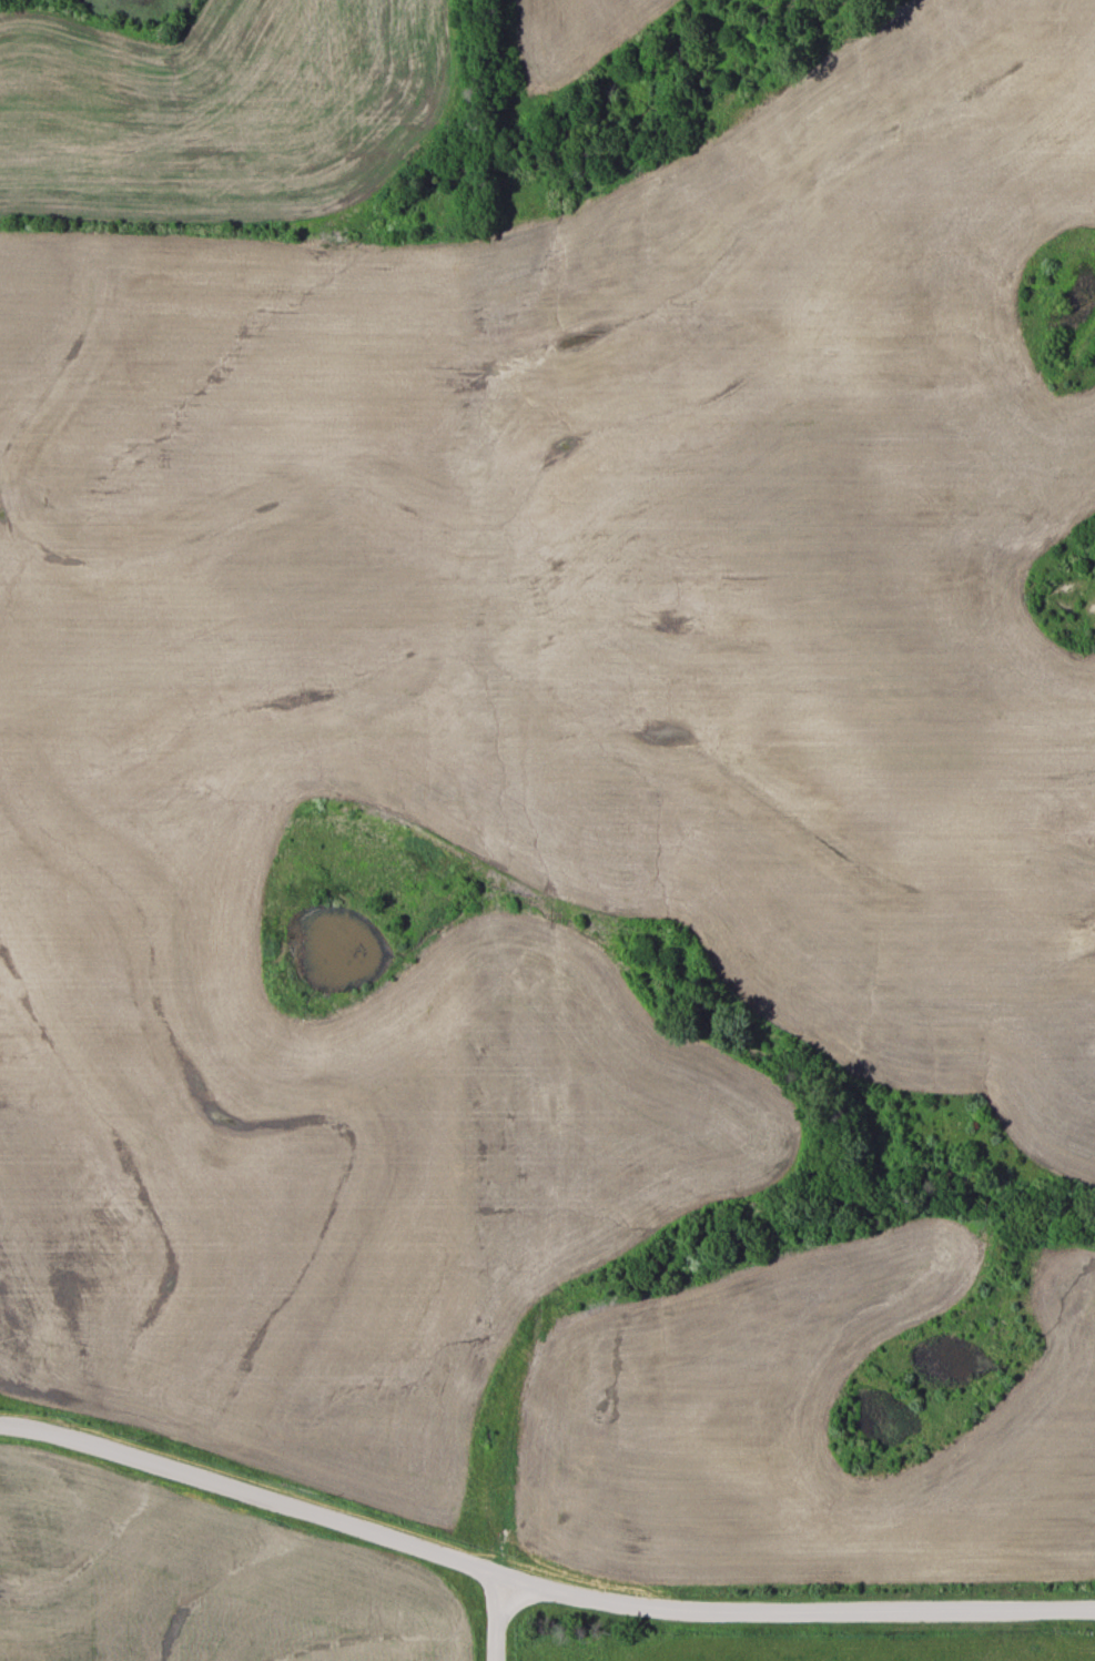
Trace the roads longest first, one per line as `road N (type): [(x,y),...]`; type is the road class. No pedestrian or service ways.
road 1 (residential): [(0,1442),(99,1447),(460,1558),(509,1581),(1094,1583)]

